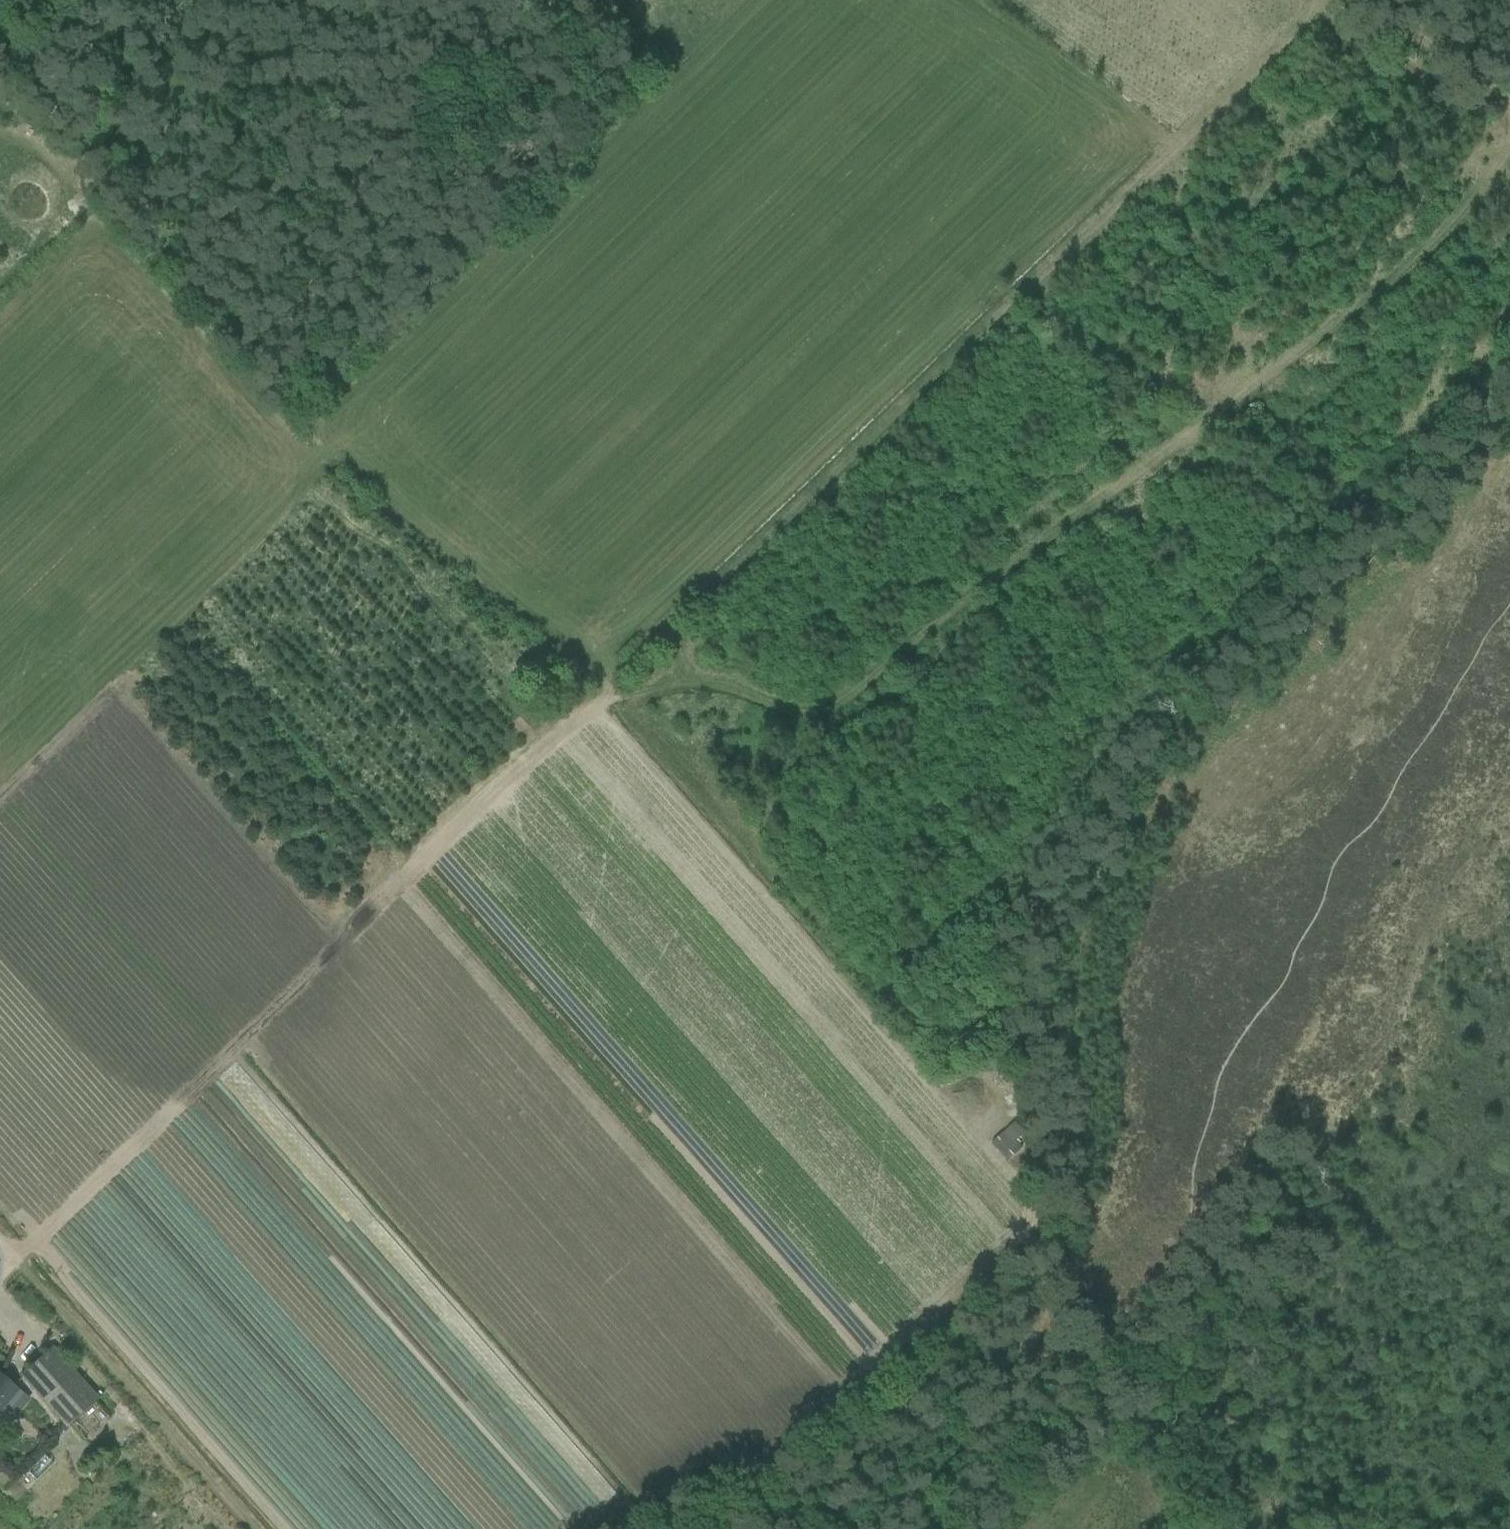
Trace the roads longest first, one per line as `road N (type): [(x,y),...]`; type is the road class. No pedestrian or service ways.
road 1 (track): [(3,1259),(1320,0)]

